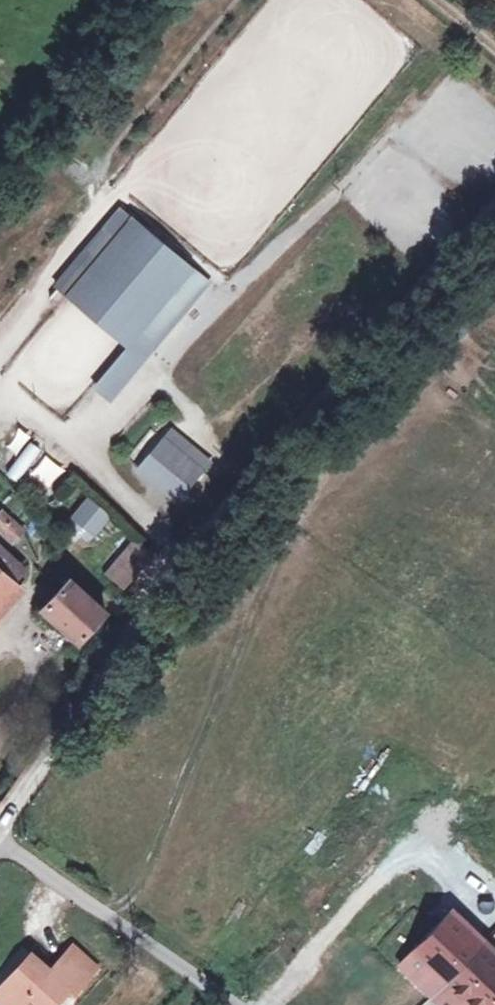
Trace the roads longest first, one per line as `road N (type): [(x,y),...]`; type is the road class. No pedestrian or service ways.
road 1 (unclassified): [(0,827),(180,567),(494,195)]
road 2 (track): [(80,448),(232,288),(408,129)]
road 3 (unclassified): [(0,838),(238,1004)]
road 4 (track): [(0,415),(36,418),(61,431),(145,512)]

